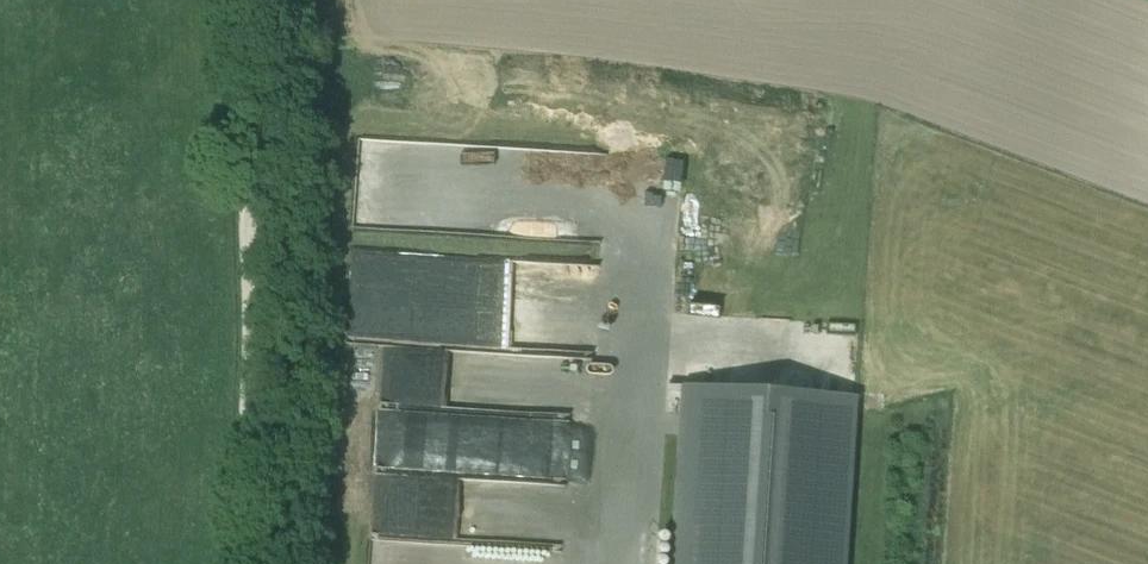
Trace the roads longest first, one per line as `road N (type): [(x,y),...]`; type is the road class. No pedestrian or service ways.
road 1 (track): [(241,563),(259,346),(254,0)]

